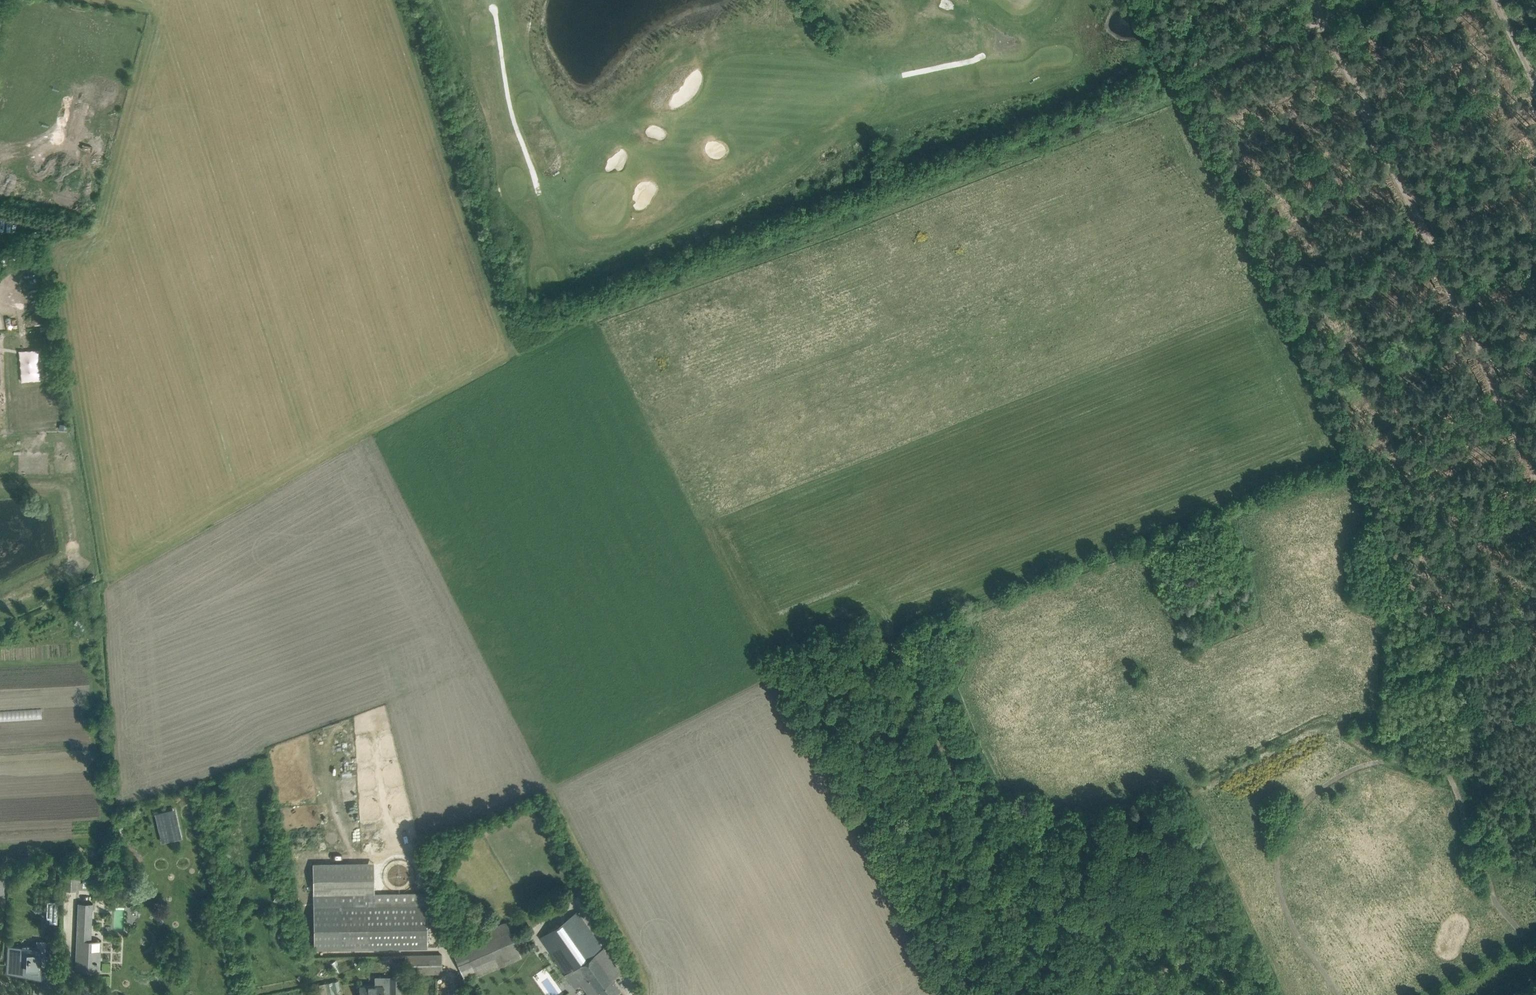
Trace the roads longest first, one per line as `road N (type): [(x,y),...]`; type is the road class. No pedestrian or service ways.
road 1 (track): [(1535,951),(1492,888),(1443,769),(1420,760),(1358,768),(1314,795),(1284,843),(1278,873),(1306,945),(1341,994)]
road 2 (track): [(885,0),(905,17),(897,43),(817,43),(765,31),(724,37),(684,53),(616,116),(582,132),(560,120),(531,63),(534,0)]
road 3 (track): [(1528,452),(1323,16)]
road 4 (track): [(1058,994),(892,641)]

